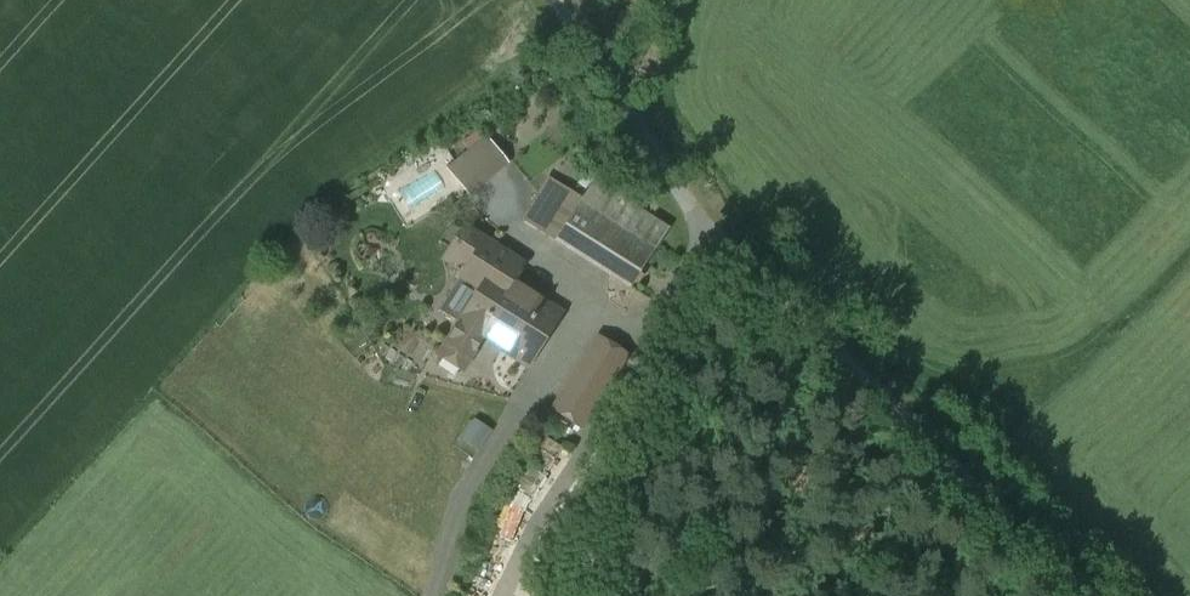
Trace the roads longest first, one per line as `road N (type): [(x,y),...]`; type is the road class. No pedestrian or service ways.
road 1 (track): [(726,253),(1067,595)]
road 2 (unclassified): [(561,0),(726,253)]

